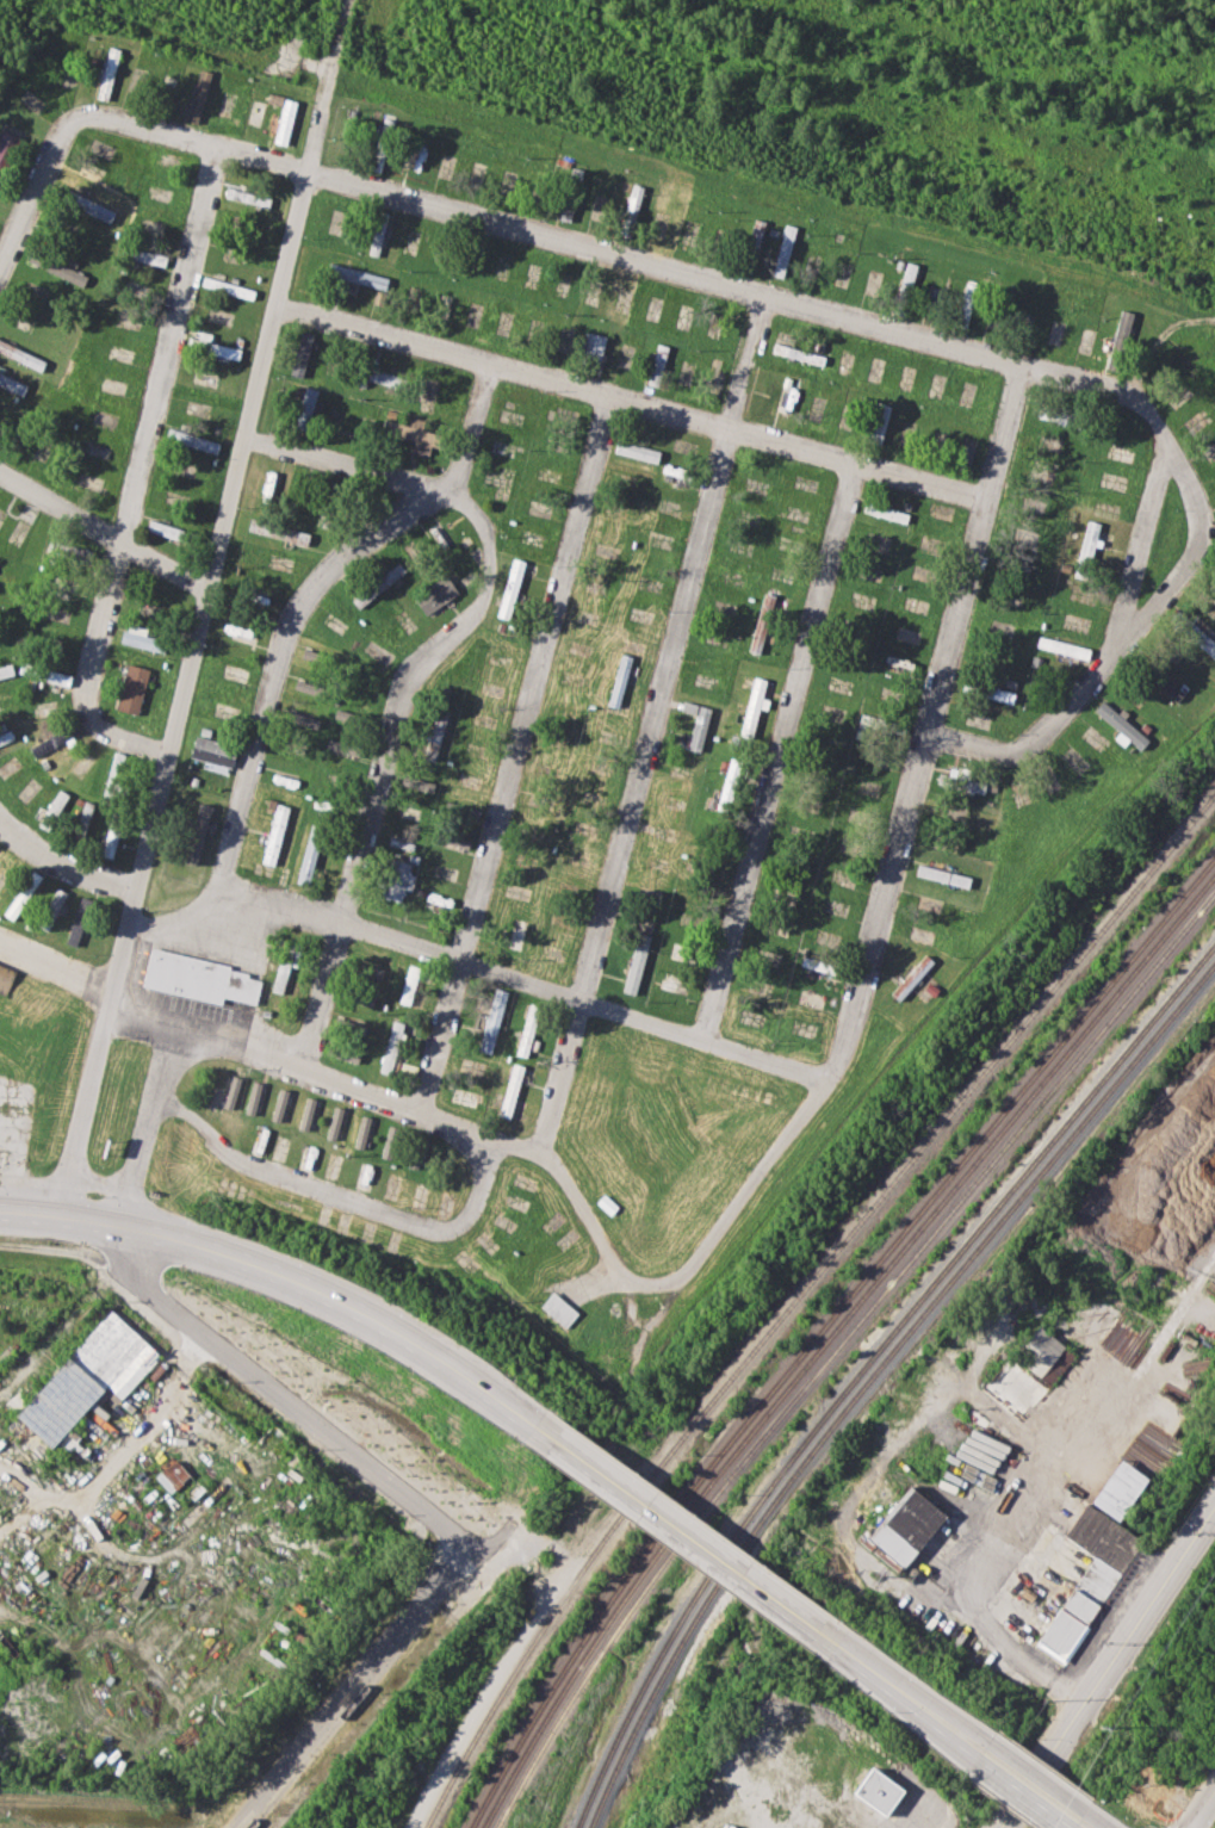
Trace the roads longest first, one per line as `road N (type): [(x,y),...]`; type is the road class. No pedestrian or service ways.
road 1 (residential): [(1023,370),(841,1064),(682,1277),(578,1291)]
road 2 (residential): [(333,57),(112,993)]
road 3 (residential): [(306,173),(1132,398),(1166,441)]
road 4 (residential): [(767,298),(537,1146)]
road 5 (residential): [(275,306),(986,501)]
road 6 (residential): [(609,398),(419,1110)]
road 7 (residential): [(217,149),(87,693),(87,711),(104,735),(168,760)]
road 8 (residential): [(216,906),(259,904),(343,924),(808,1078),(841,1064)]
road 9 (residential): [(445,487),(484,527),(491,562),(485,589),(419,662),(397,707),(302,1067)]
road 10 (residential): [(216,906),(275,663),(297,611),(352,546),(445,487),(461,461),(492,366)]
road 11 (residential): [(854,465),(700,1040)]
road 12 (primary): [(0,1212),(118,1226),(279,1272),(385,1324),(533,1423)]
road 13 (residential): [(548,1541),(520,1528),(472,1543),(448,1529),(134,1268),(141,1232)]
road 14 (residential): [(929,736),(998,752),(1039,739),(1178,581),(1195,551),(1196,509),(1166,441)]
road 15 (residential): [(306,173),(103,116),(86,118),(68,134),(0,277)]
road 16 (secondary): [(1214,1504),(998,1827)]
road 17 (residential): [(181,1024),(494,1144),(537,1146)]
road 18 (primary): [(533,1423),(818,1631)]
road 19 (residential): [(410,1827),(543,1604),(557,1574),(548,1541)]
road 20 (residential): [(155,1102),(186,1119),(218,1152),(410,1225)]
road 21 (residential): [(210,593),(0,470)]
road 22 (residential): [(112,993),(56,1216)]
road 23 (residential): [(1166,441),(1108,661)]
road 24 (residential): [(118,1226),(181,1024)]
road 25 (residential): [(246,440),(445,487)]
road 26 (residential): [(537,1146),(554,1160),(626,1281)]
road 27 (primary): [(818,1631),(948,1725)]
road 28 (residential): [(0,825),(57,866),(136,892)]
road 29 (residential): [(410,1225),(440,1232),(466,1220),(494,1144)]
road 30 (track): [(1132,398),(1153,343),(1176,323),(1214,318)]
road 31 (residential): [(0,940),(112,993)]
road 32 (primary): [(1087,1812),(988,1742)]

